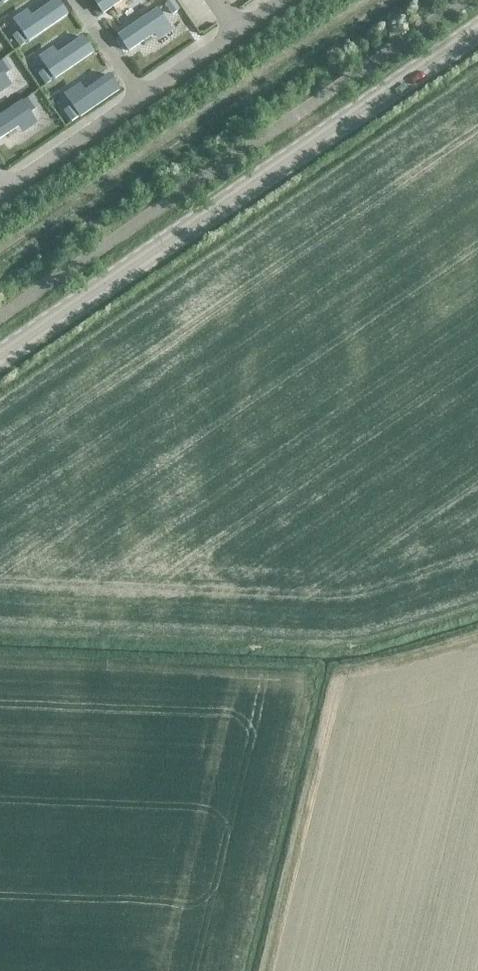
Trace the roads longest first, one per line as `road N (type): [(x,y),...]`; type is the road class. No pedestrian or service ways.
road 1 (secondary): [(0,362),(477,36)]

